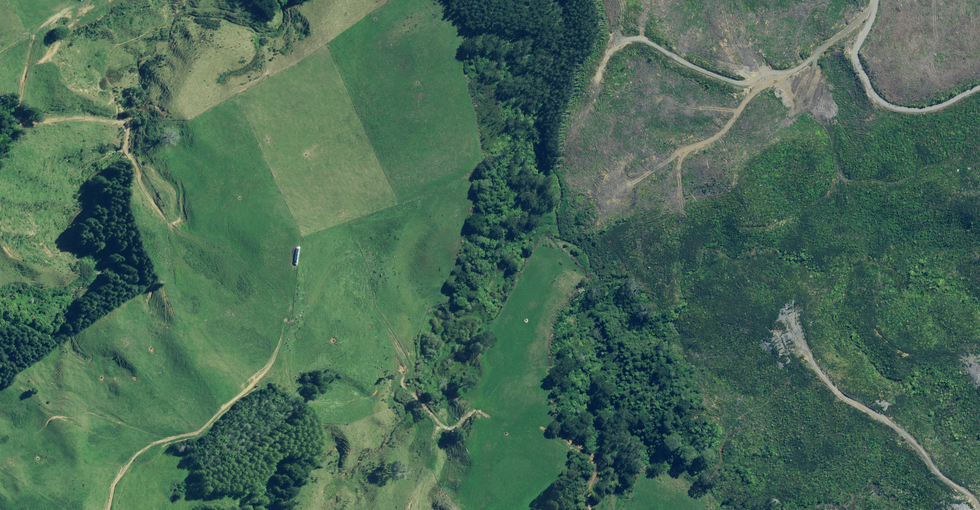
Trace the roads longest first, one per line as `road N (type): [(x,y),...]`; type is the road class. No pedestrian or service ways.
road 1 (track): [(590,509),(595,458),(557,433),(489,396),(451,429),(415,400),(417,377),(374,307),(368,267),(358,255),(331,267),(297,319),(286,322)]
road 2 (track): [(286,322),(243,283),(233,255),(179,231),(162,214),(141,184),(127,123),(76,117),(23,123),(31,41),(19,34),(0,40)]
road 3 (track): [(850,62),(748,155),(619,215)]
road 4 (track): [(108,509),(115,480),(137,452),(200,430),(263,373),(286,322)]
road 5 (track): [(872,0),(850,62),(881,110),(936,108),(979,91)]

